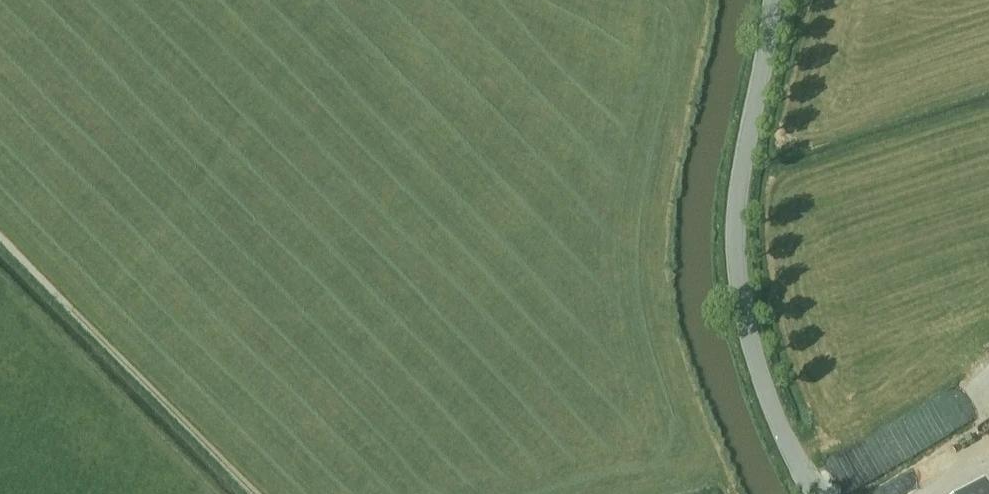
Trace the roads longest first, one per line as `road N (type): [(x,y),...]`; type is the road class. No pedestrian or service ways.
road 1 (tertiary): [(814,493),(774,416),(742,296),(738,232),(775,0)]
road 2 (track): [(0,236),(254,493)]

